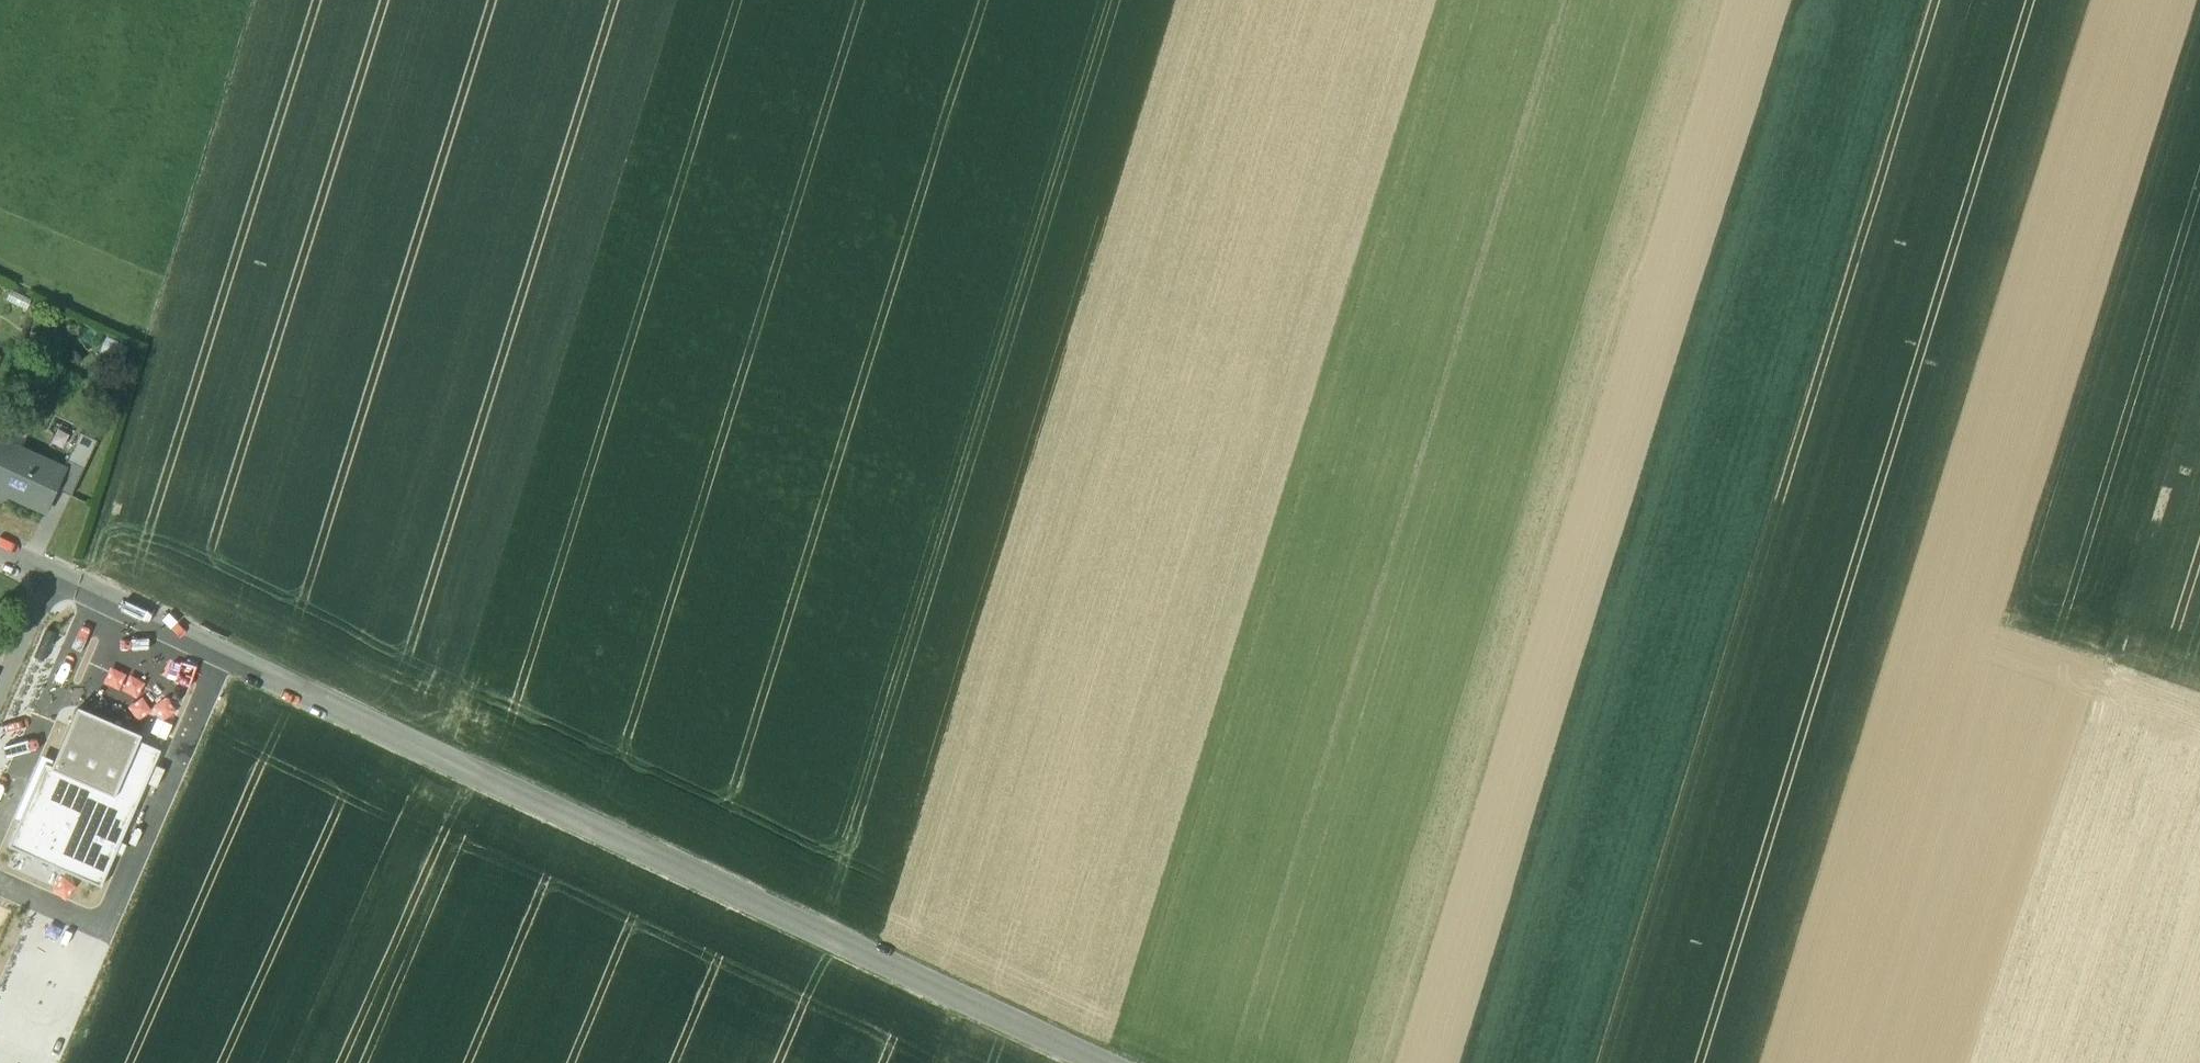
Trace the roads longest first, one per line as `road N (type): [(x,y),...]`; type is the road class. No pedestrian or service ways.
road 1 (tertiary): [(1102,1062),(0,552)]
road 2 (track): [(0,692),(51,576)]

